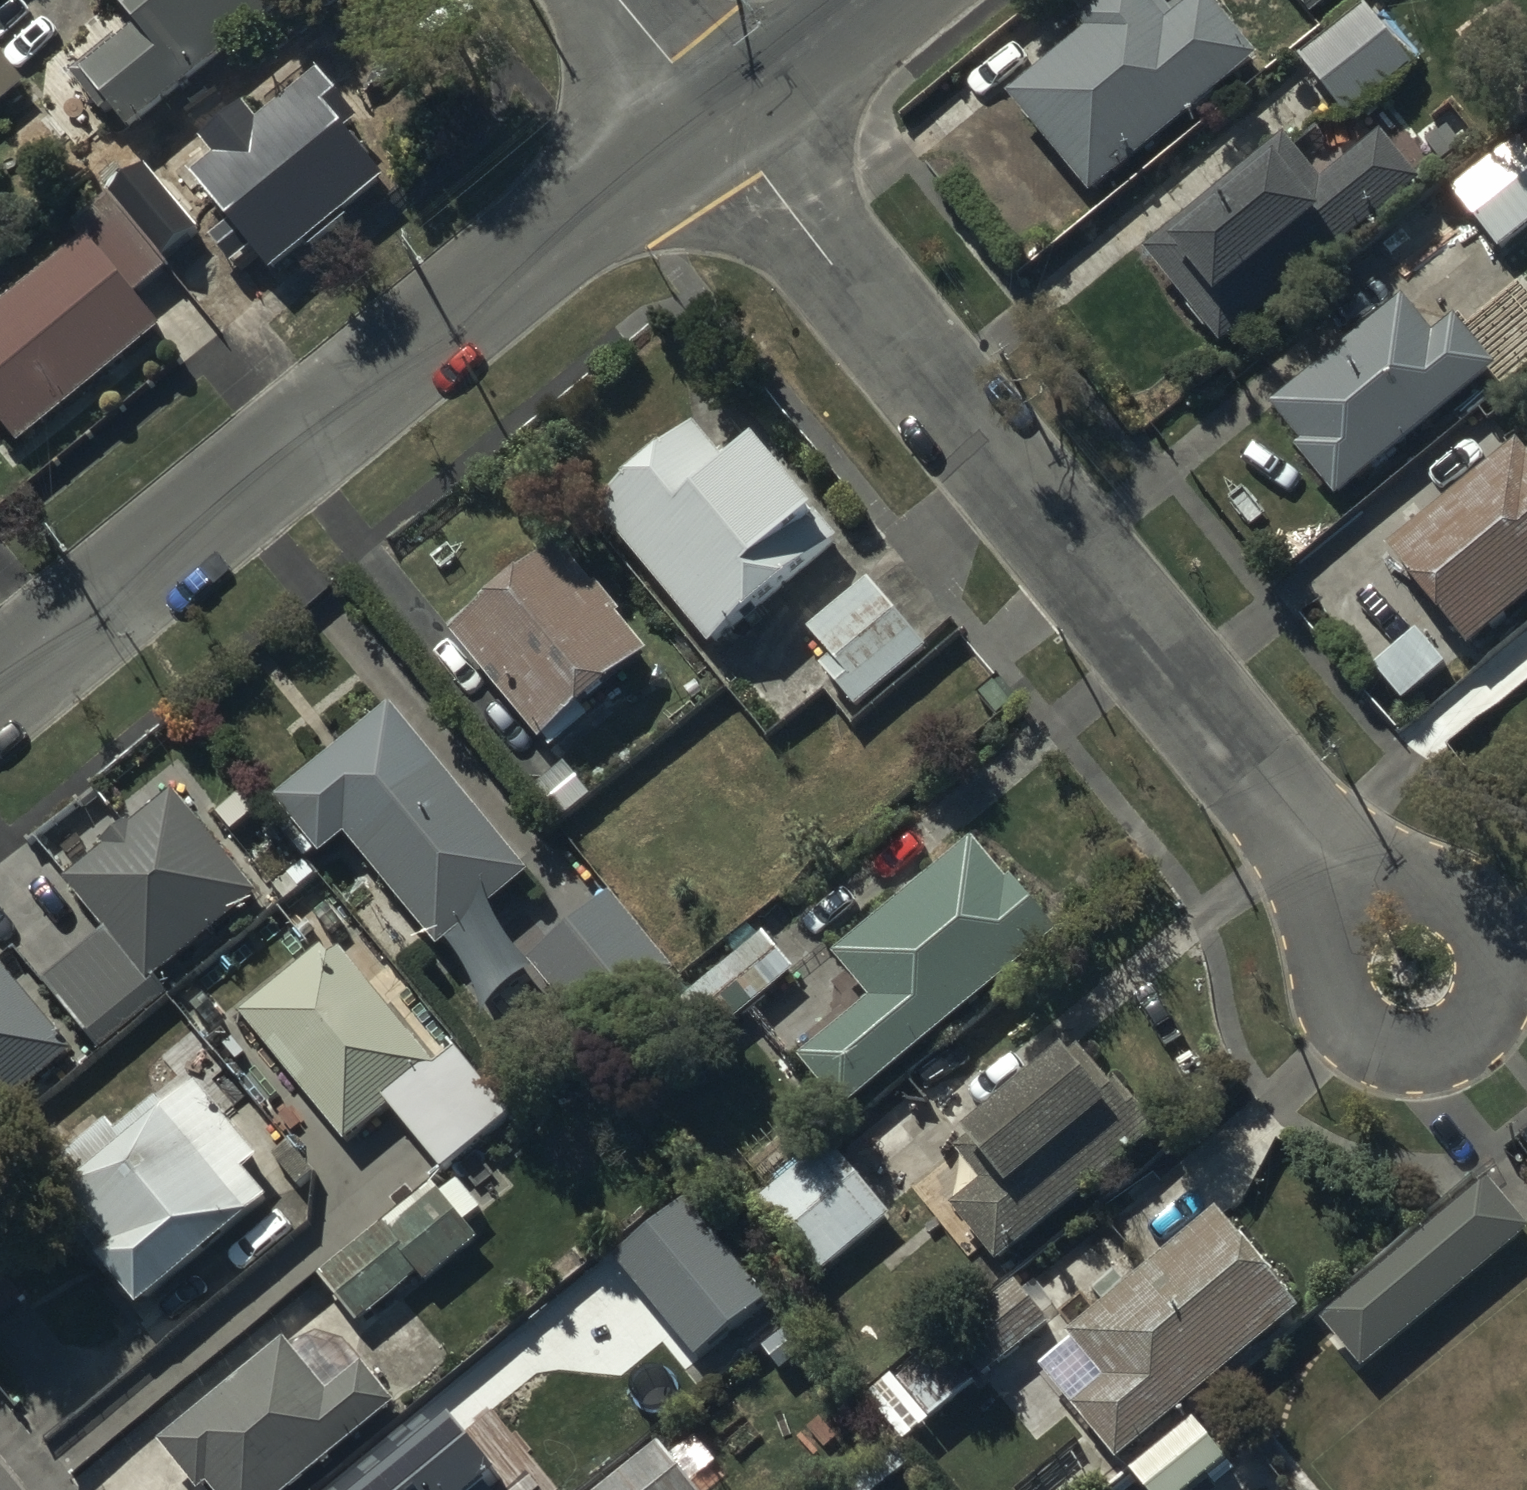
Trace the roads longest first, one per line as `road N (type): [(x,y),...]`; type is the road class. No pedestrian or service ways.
road 1 (residential): [(714,116),(1363,905)]
road 2 (tertiary): [(714,116),(0,695)]
road 3 (residential): [(1363,905),(1395,892),(1448,905),(1477,951),(1464,1004),(1417,1033),(1364,1020),(1335,973),(1346,923)]
road 4 (tertiary): [(861,0),(714,116)]
road 5 (residential): [(714,116),(618,0)]

